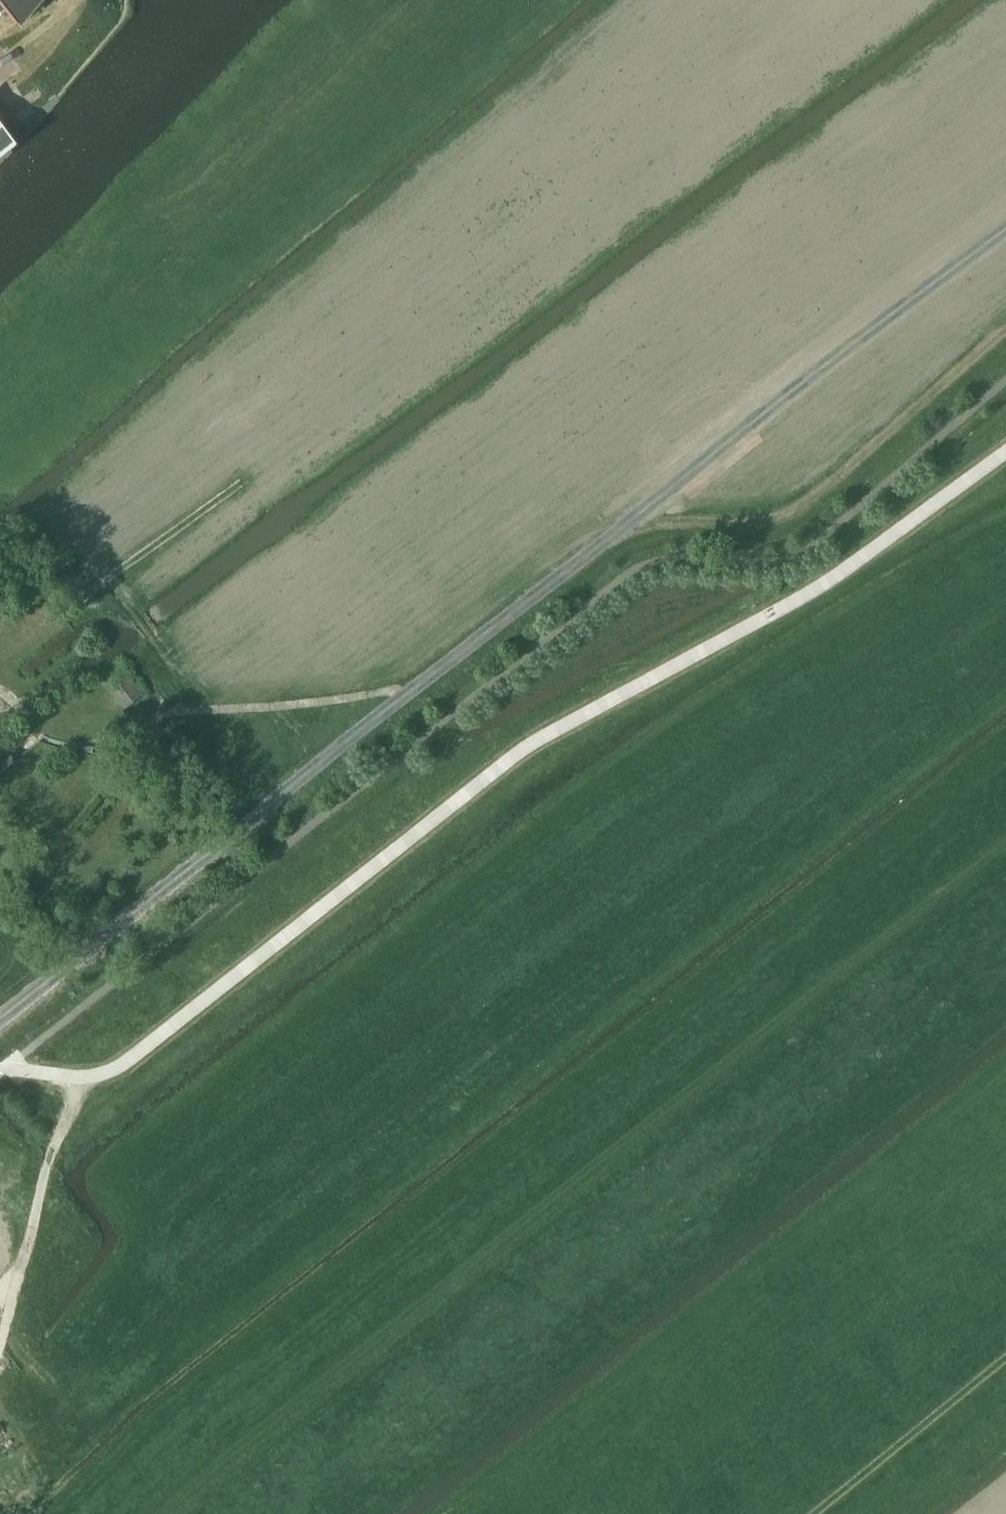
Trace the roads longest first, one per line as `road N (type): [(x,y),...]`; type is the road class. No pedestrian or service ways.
road 1 (track): [(0,1018),(473,641),(625,531),(685,518),(778,520),(1005,332)]

